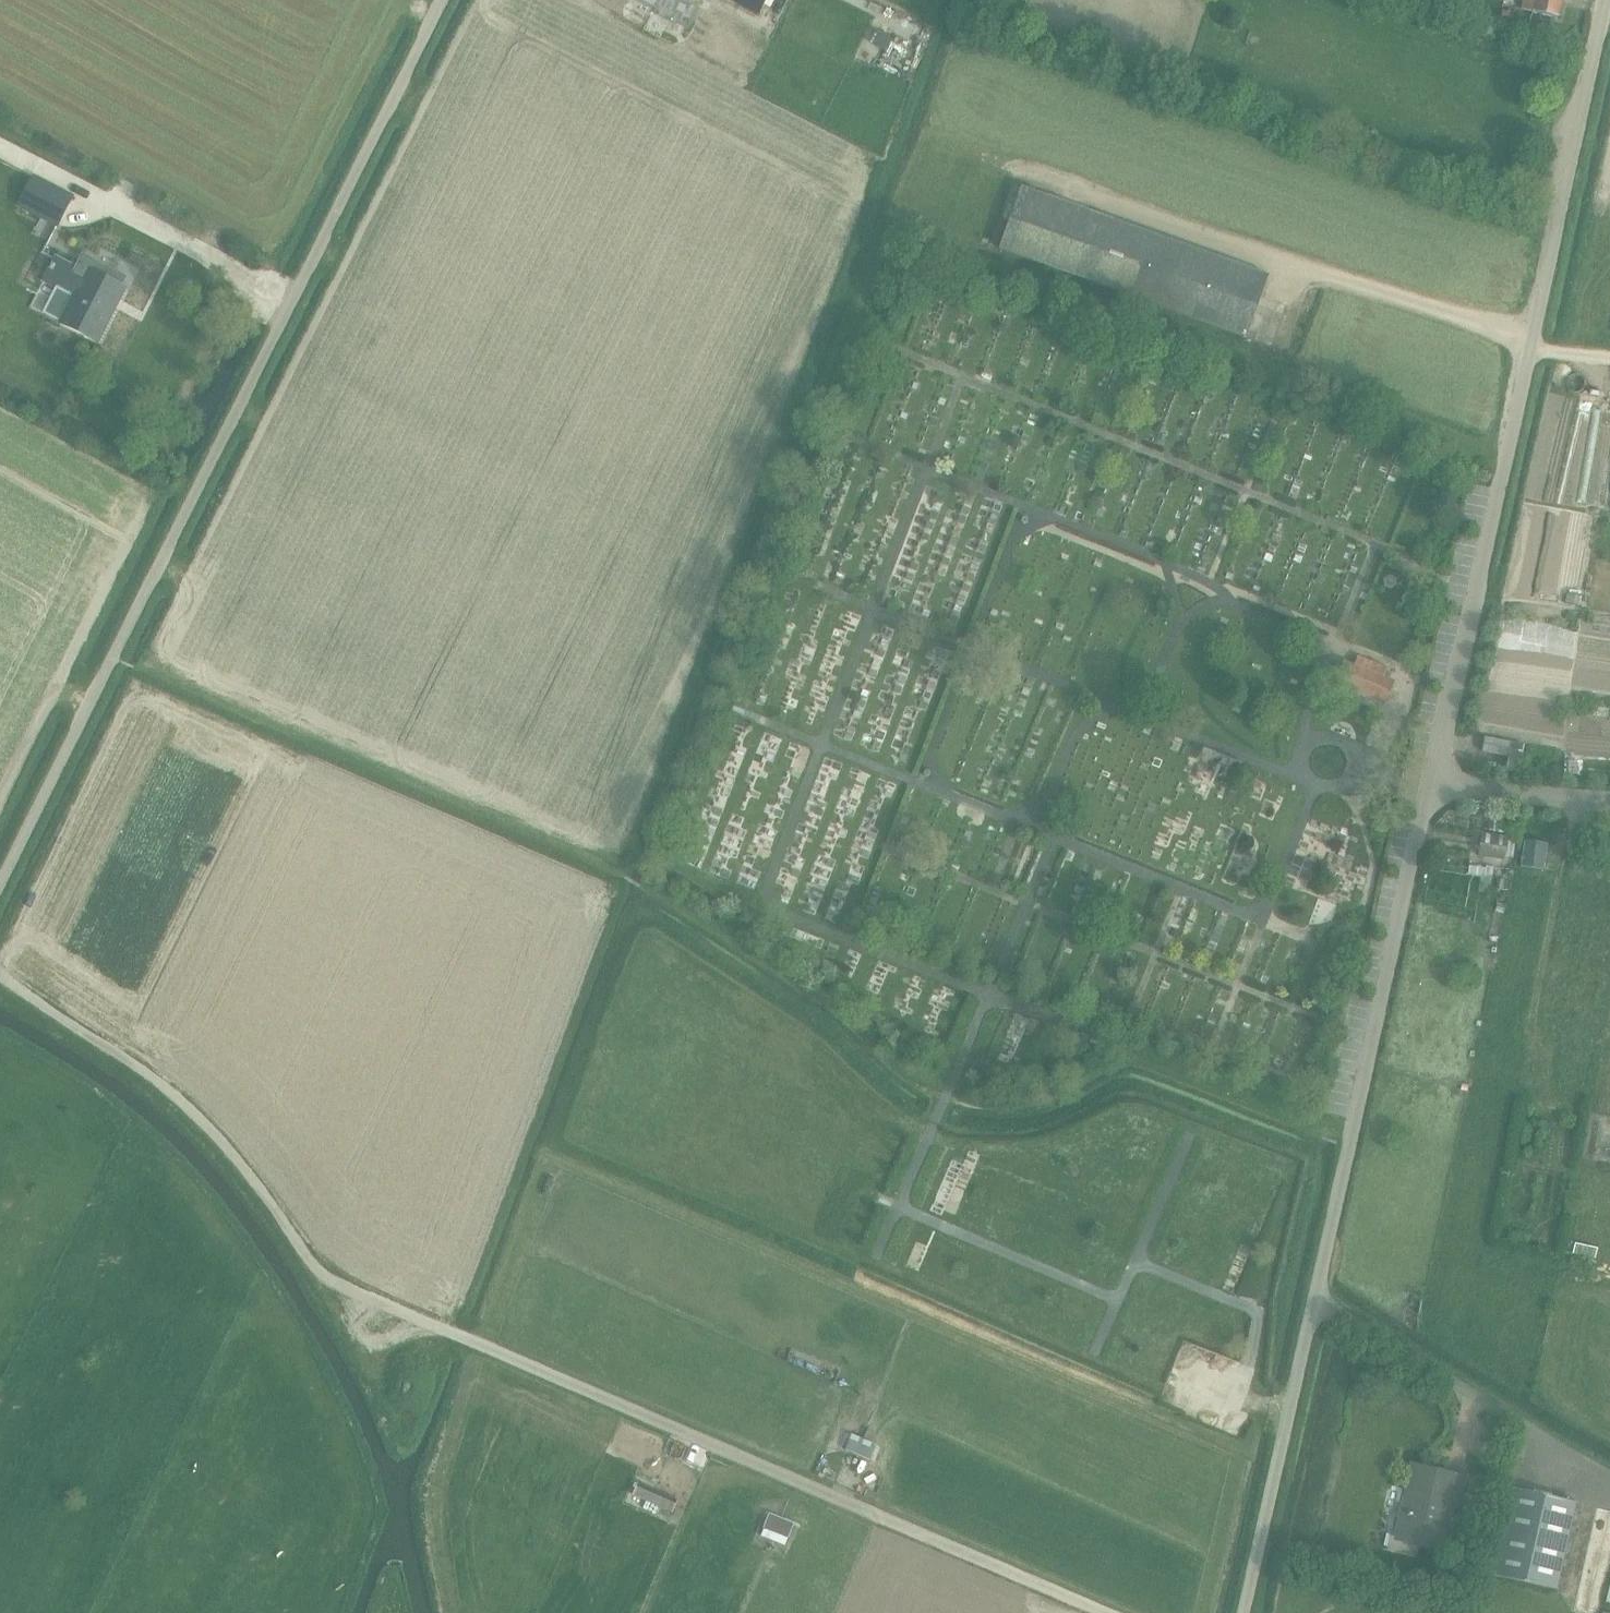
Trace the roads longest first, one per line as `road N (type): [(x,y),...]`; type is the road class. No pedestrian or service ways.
road 1 (unclassified): [(0,885),(448,0)]
road 2 (unclassified): [(1248,1612),(1429,788)]
road 3 (unclassified): [(1429,788),(1605,0)]
road 4 (unclassified): [(1609,803),(1429,788)]

